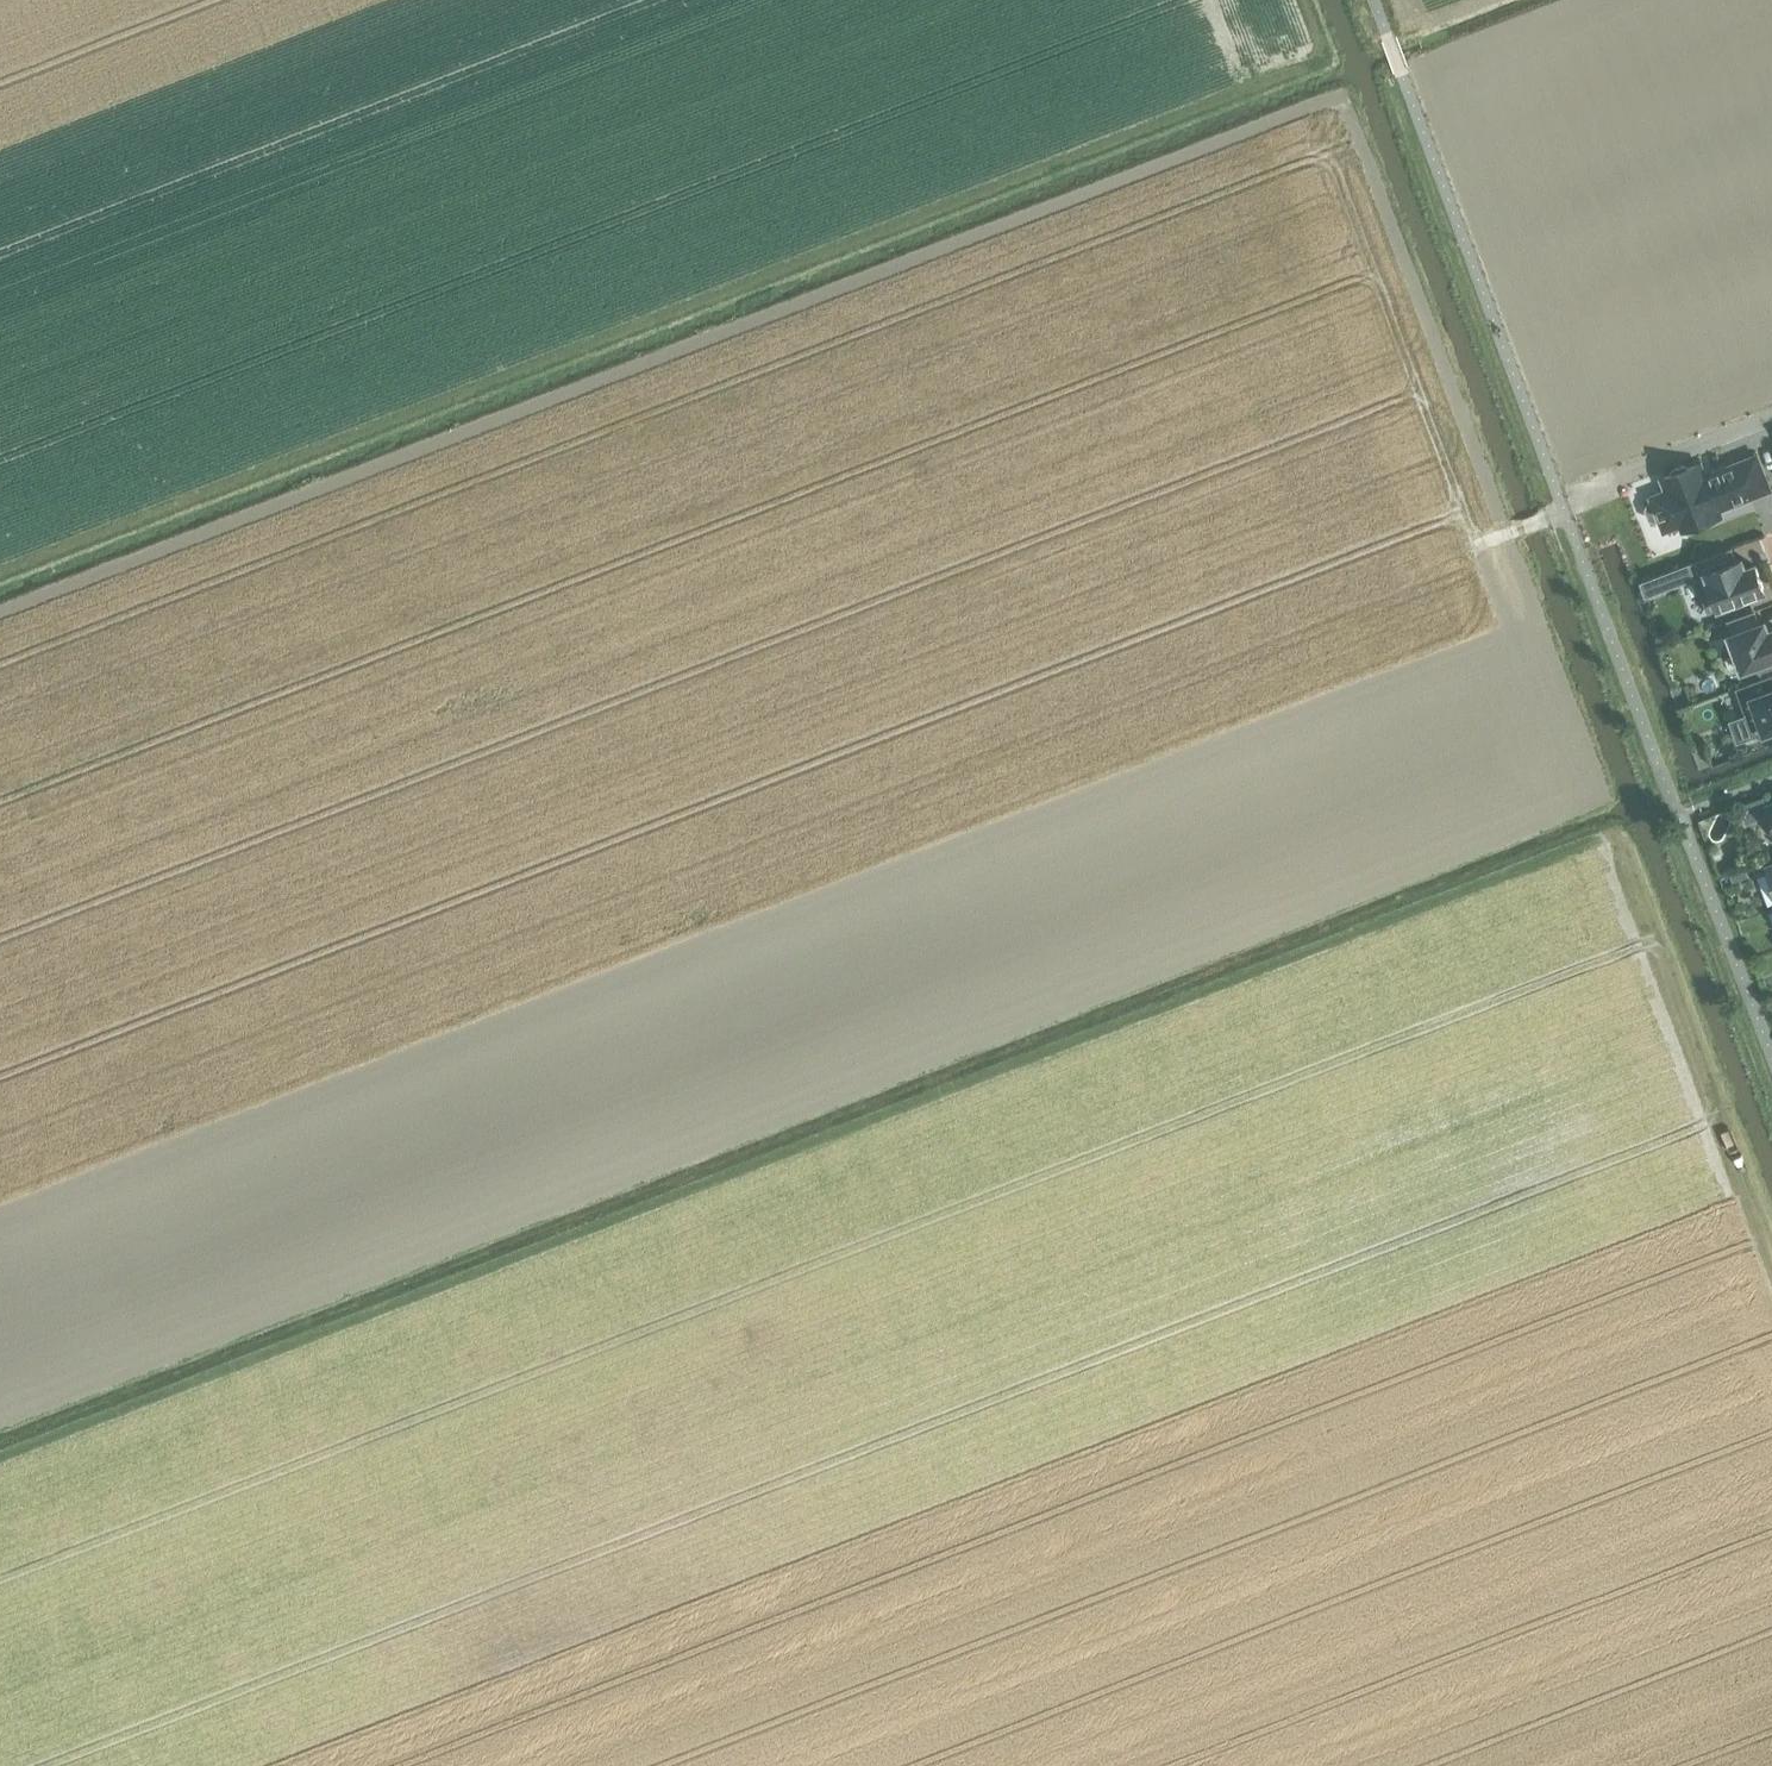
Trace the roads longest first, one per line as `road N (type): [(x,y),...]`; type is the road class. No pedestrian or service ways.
road 1 (track): [(1507,535),(1550,520),(1589,487),(1771,416)]

